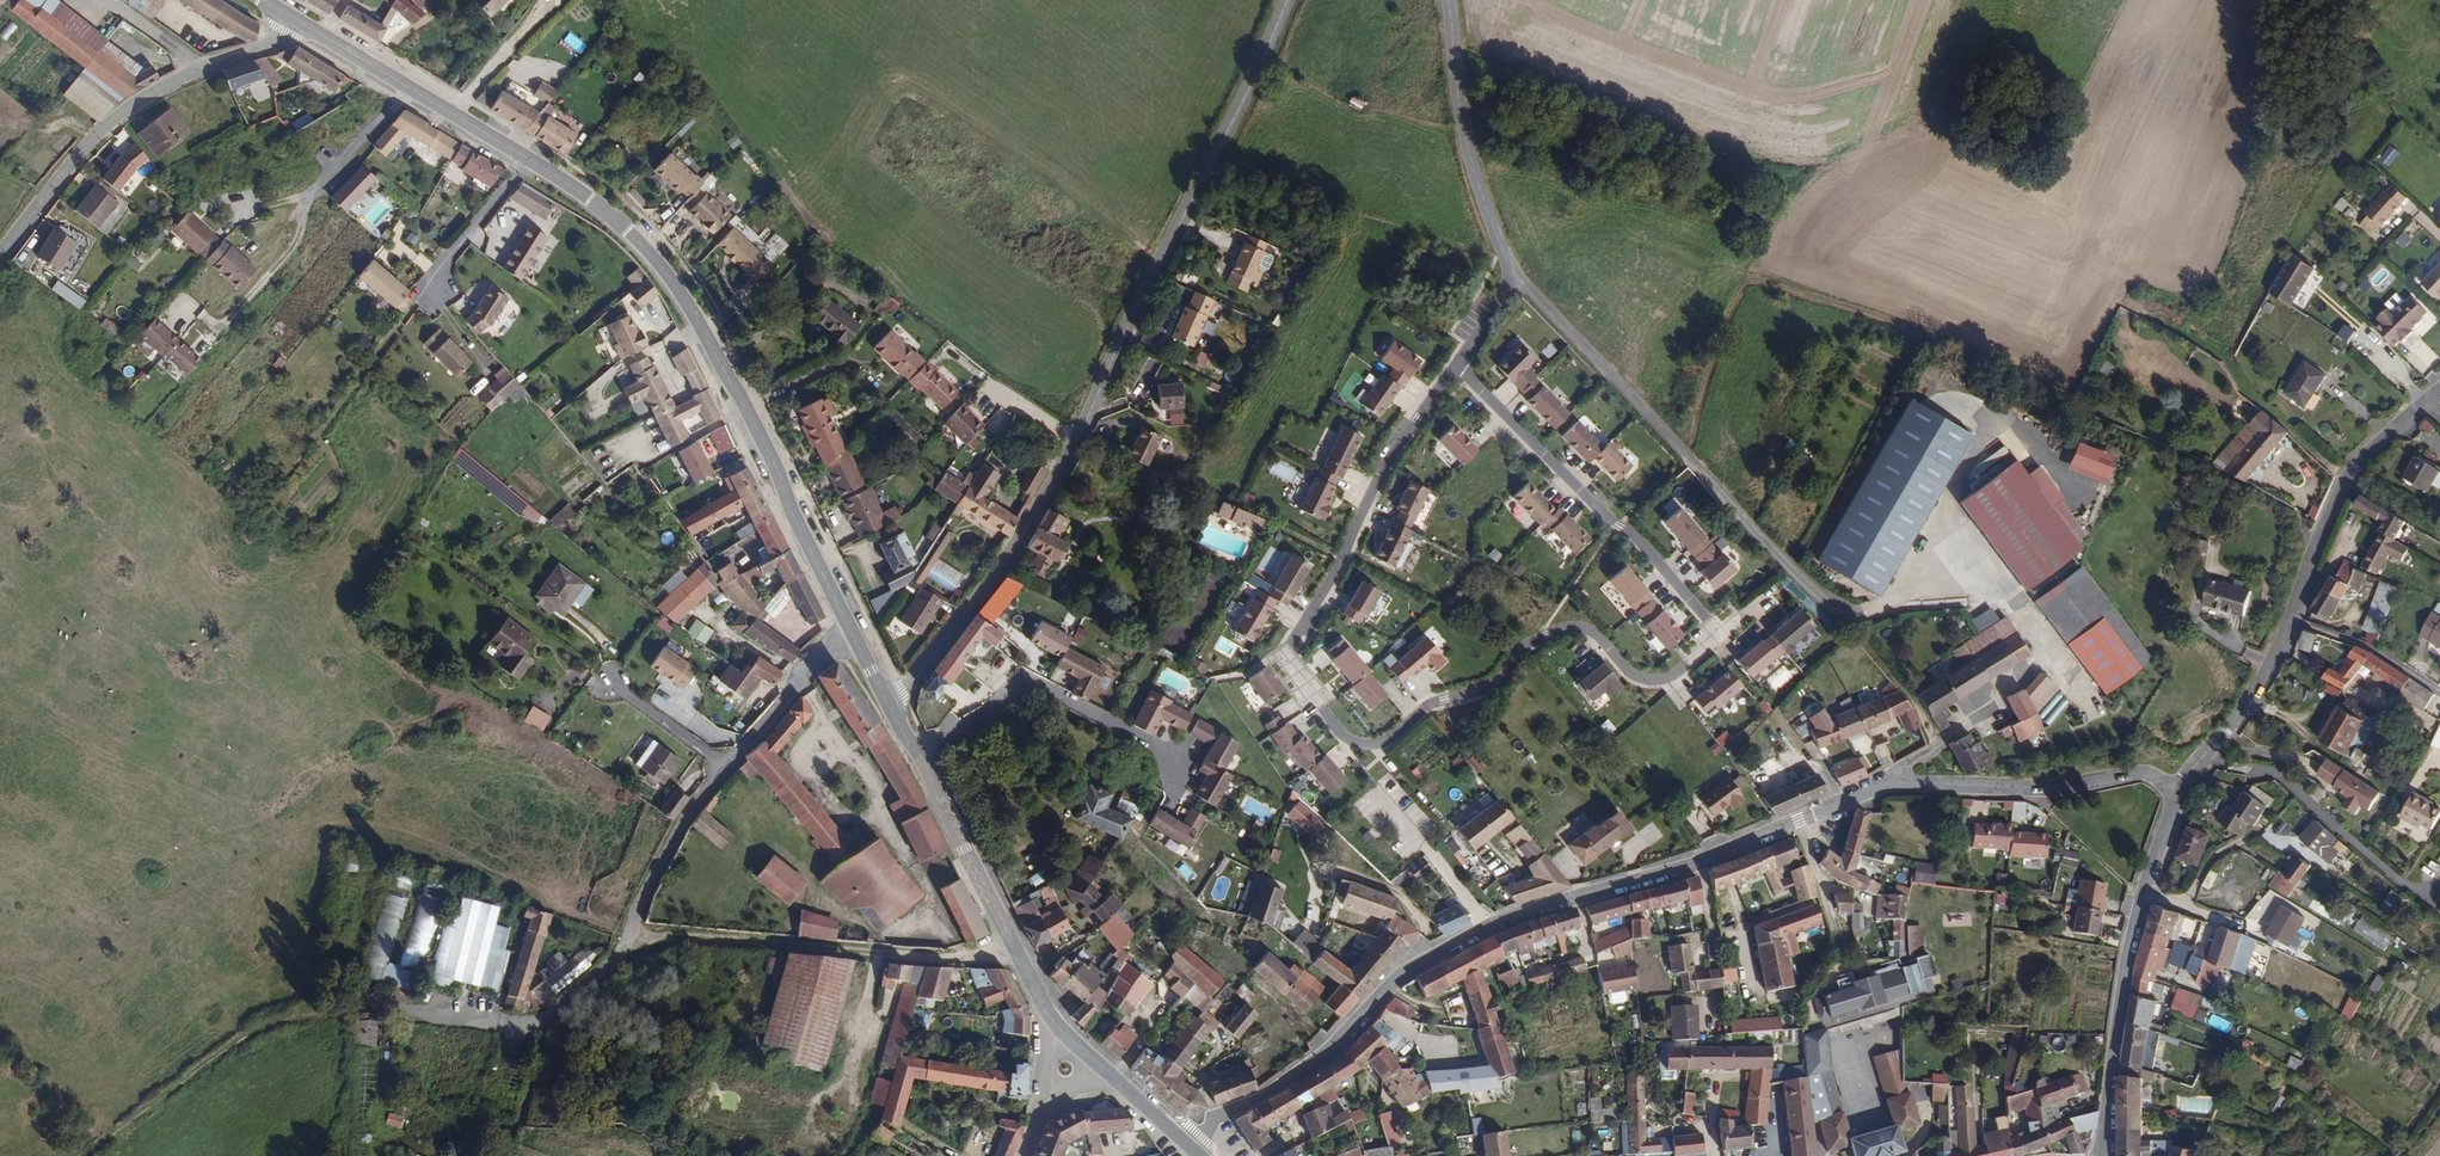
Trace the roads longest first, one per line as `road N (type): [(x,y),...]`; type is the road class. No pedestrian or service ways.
road 1 (residential): [(1184,1142),(1329,1050),(1409,967),(1515,914),(1700,862),(1898,781),(2060,787),(2138,775),(2179,789)]
road 2 (residential): [(1461,362),(1380,471),(1282,657),(1337,732),(1374,746),(1445,698),(1498,685),(1523,650),(1576,625),(1610,645),(1631,672),(1649,679),(1684,671),(1721,631),(1642,539),(1619,525)]
road 3 (tertiary): [(854,635),(751,416),(680,290),(640,242),(568,183),(297,21)]
road 4 (tertiary): [(888,702),(916,677),(1033,520),(1288,0)]
road 5 (track): [(1509,264),(1918,708),(1937,744),(1902,769),(1898,781)]
road 6 (track): [(630,940),(545,1024),(333,1013),(270,1024),(221,1050),(89,1155)]
road 7 (residential): [(2179,789),(2264,677),(2346,482),(2439,390)]
road 8 (track): [(630,940),(690,934),(968,961),(1017,956)]
road 9 (tertiary): [(0,254),(122,112),(200,70),(277,42),(297,21)]
road 10 (residential): [(1449,0),(1462,121),(1509,264),(1507,295),(1461,362)]
road 11 (residential): [(2179,789),(2133,935),(2102,1155)]
road 12 (tertiary): [(1059,1029),(888,702)]
road 13 (residential): [(1619,525),(1461,362)]
road 14 (residential): [(725,766),(671,840),(630,940)]
road 15 (residential): [(854,635),(825,651),(725,766)]
road 16 (residential): [(725,766),(601,677)]

